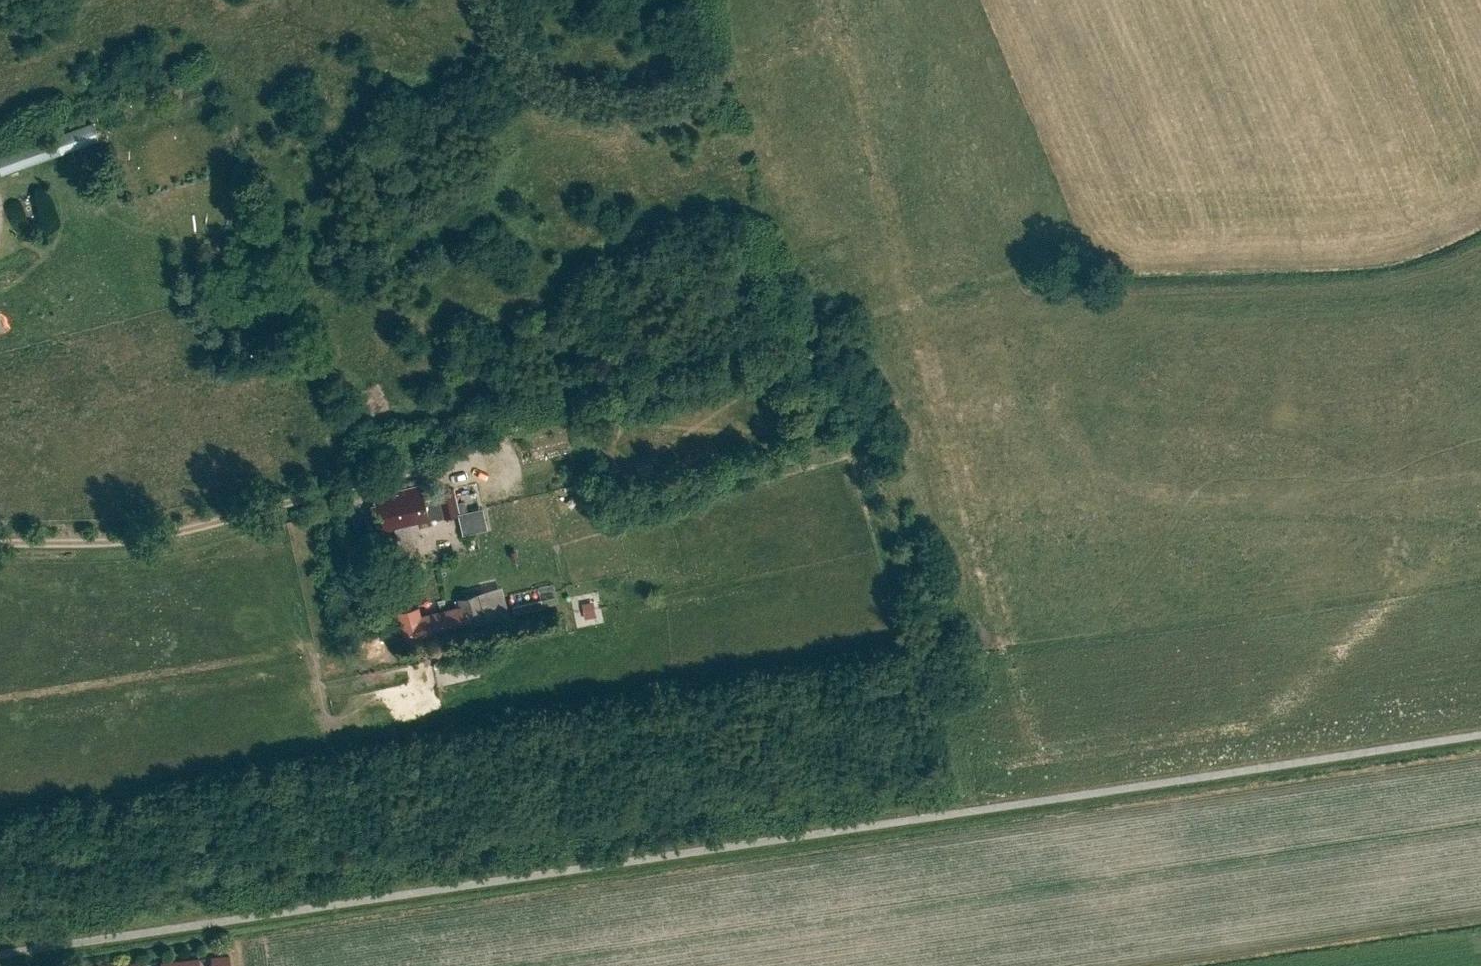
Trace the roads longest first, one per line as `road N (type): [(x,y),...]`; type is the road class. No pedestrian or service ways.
road 1 (track): [(0,540),(144,538),(364,479)]

